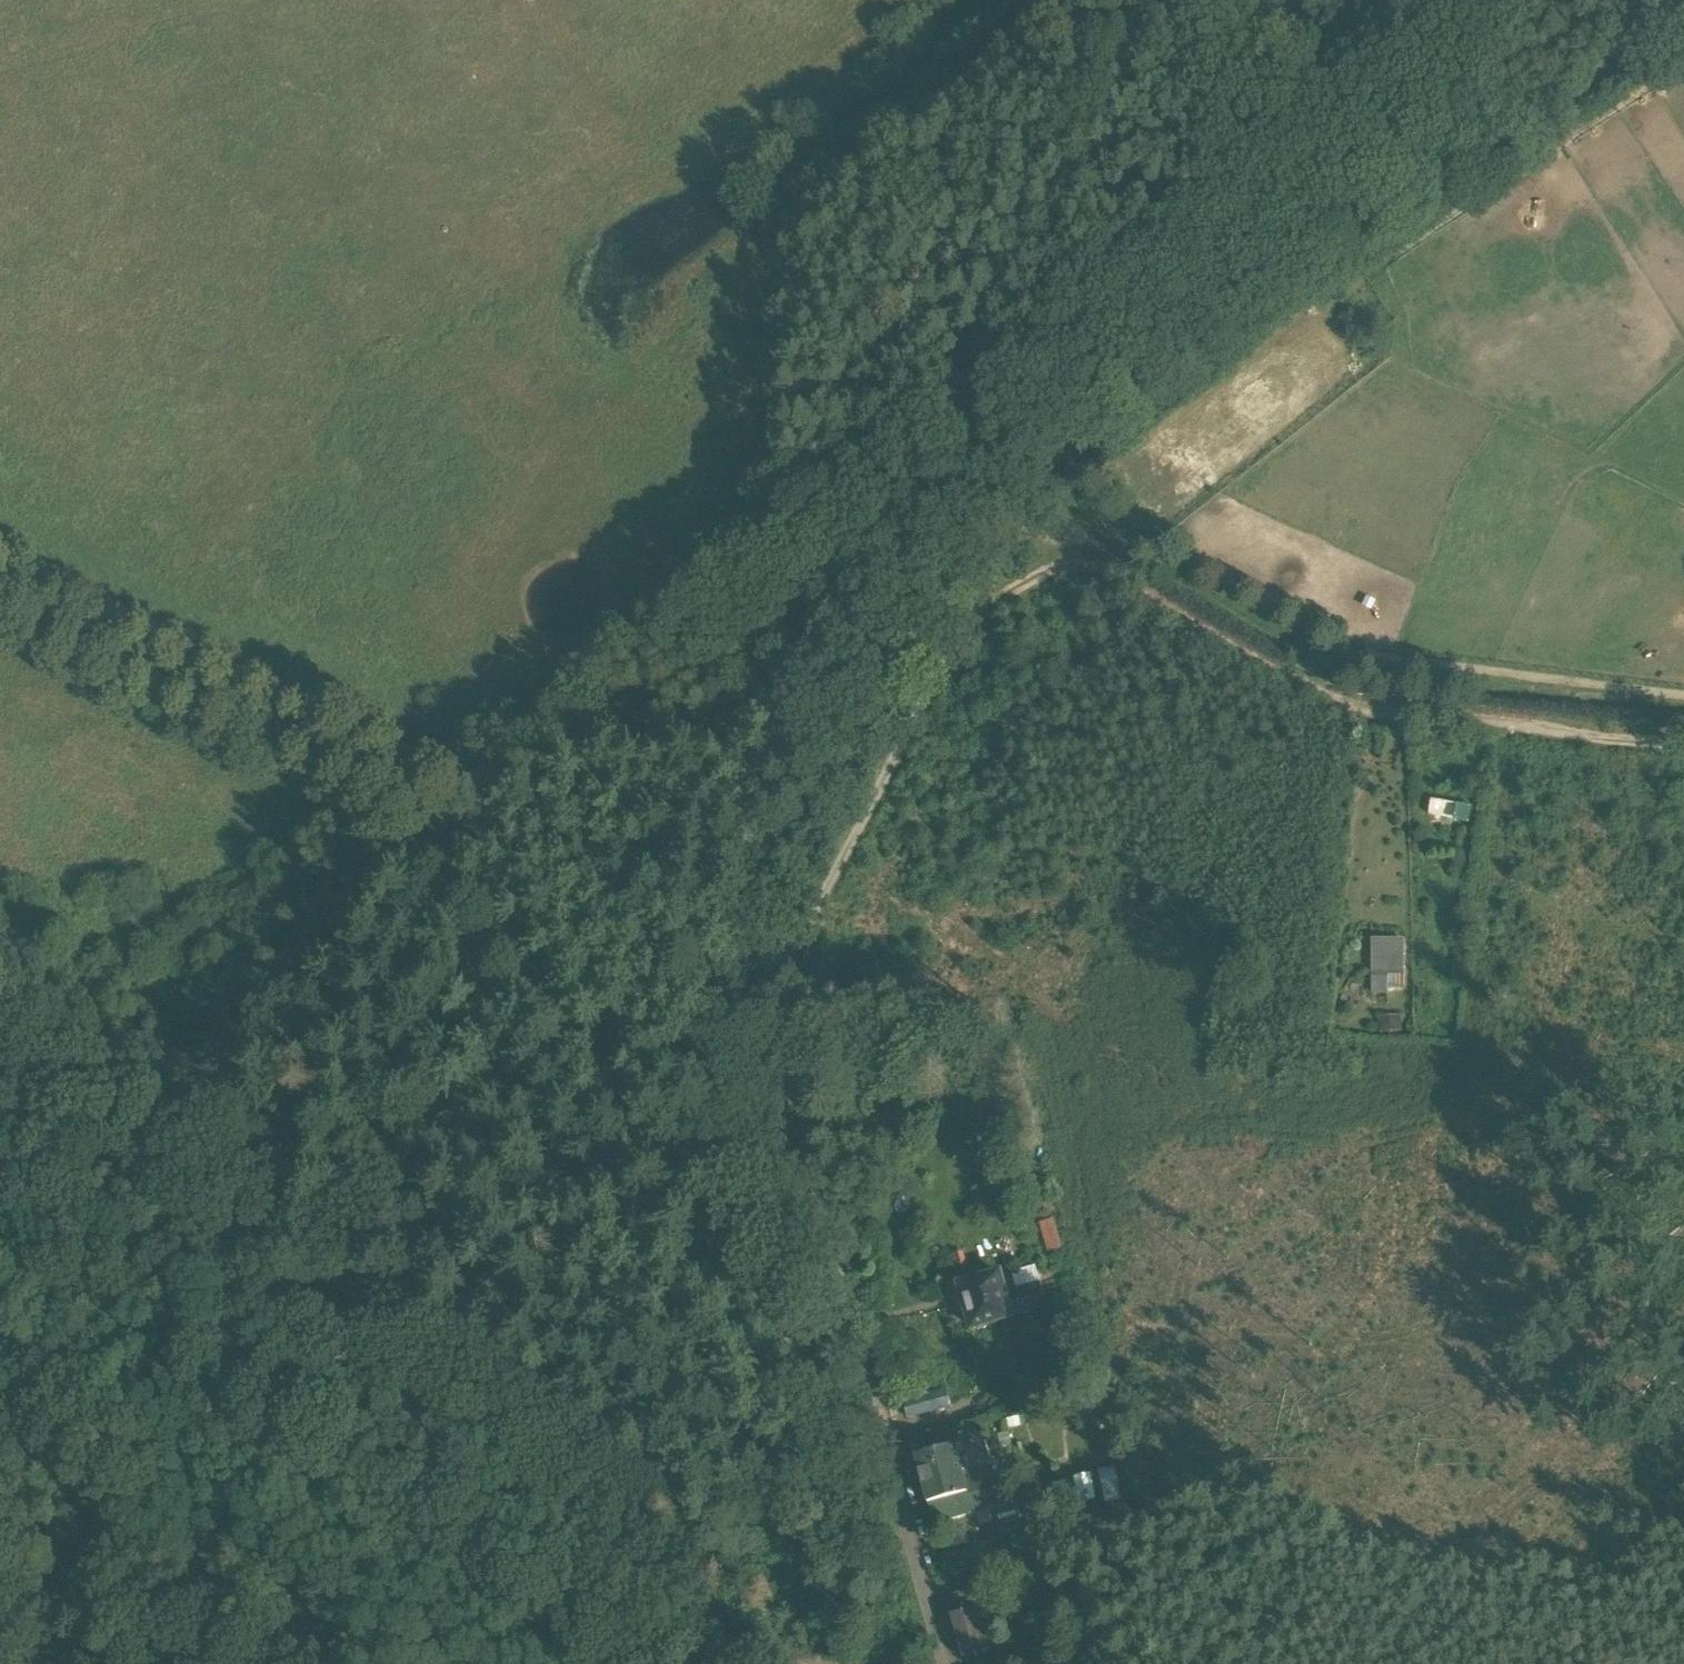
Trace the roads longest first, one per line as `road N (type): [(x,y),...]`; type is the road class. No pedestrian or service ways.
road 1 (track): [(1446,178),(1055,455),(778,1002),(836,1232)]
road 2 (track): [(896,1457),(859,1429),(822,1384),(629,1114),(448,823)]
road 3 (track): [(1683,757),(1366,724),(1015,527)]
road 4 (track): [(448,823),(403,780),(0,593)]
road 5 (track): [(1446,178),(1683,19)]

